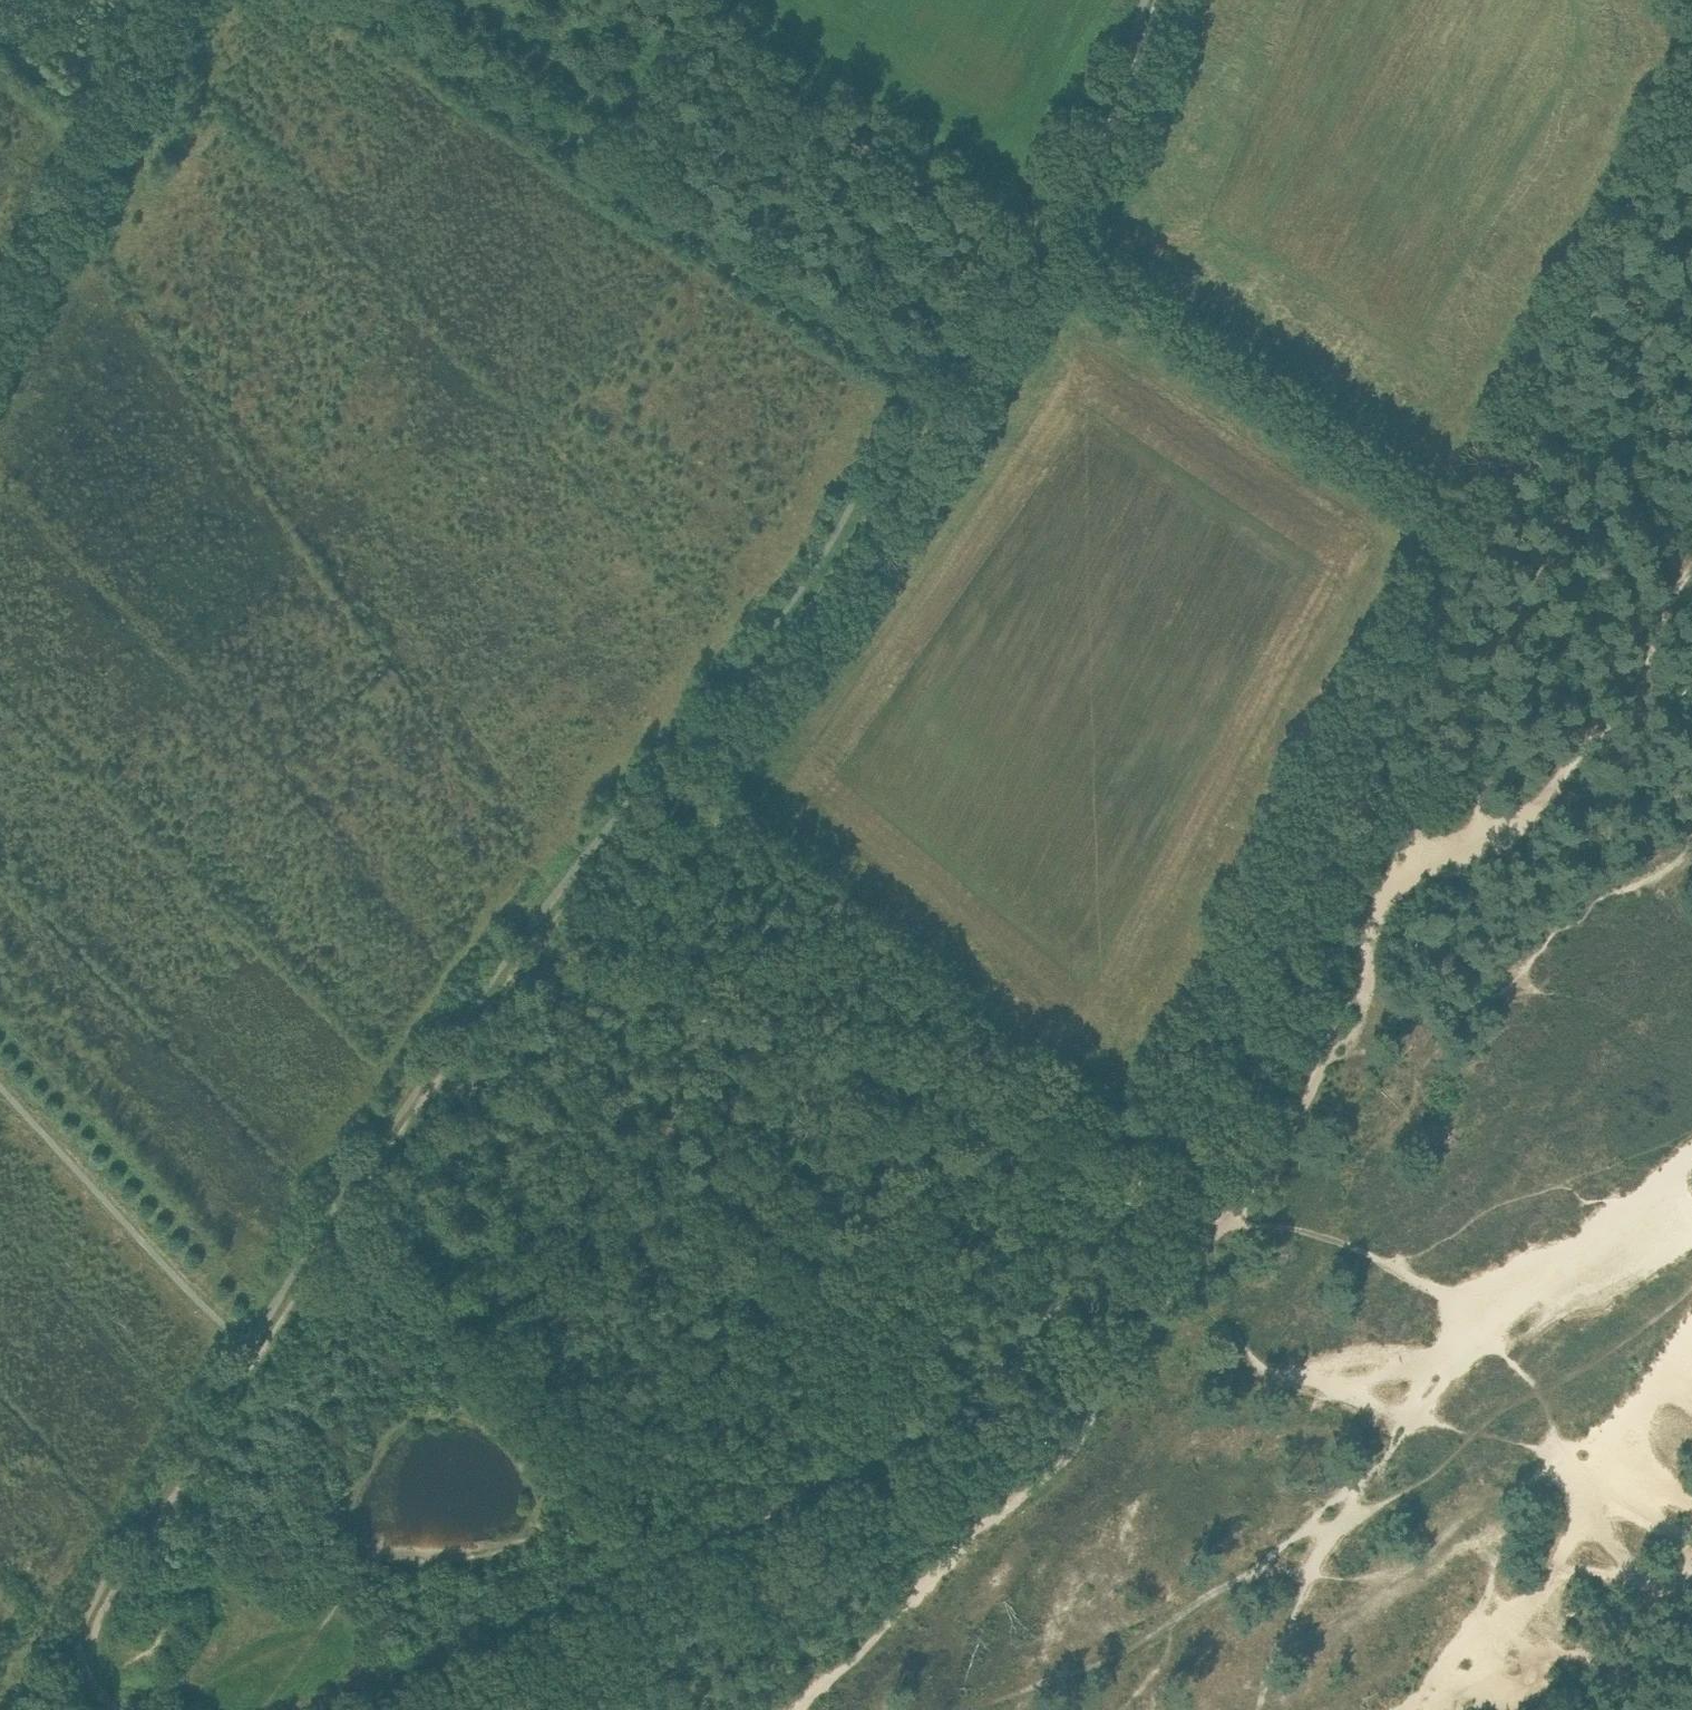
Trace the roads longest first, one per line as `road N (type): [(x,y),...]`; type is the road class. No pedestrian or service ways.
road 1 (track): [(253,1343),(267,1351),(475,1034),(815,600),(1096,152),(1161,0)]
road 2 (track): [(92,1680),(102,1627),(267,1351)]

